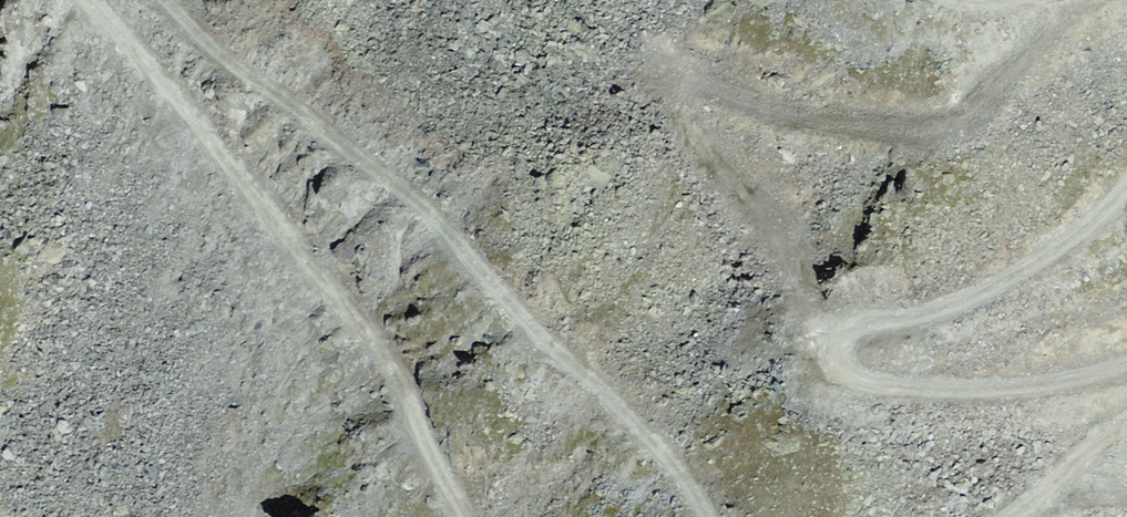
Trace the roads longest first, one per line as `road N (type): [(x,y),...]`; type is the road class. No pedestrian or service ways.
road 1 (track): [(709,516),(685,473),(499,295),(416,203),(161,0)]
road 2 (track): [(1126,185),(1025,270),(950,305),(850,328),(836,354),(859,382),(966,391),(1048,384),(1126,359)]
road 3 (track): [(88,0),(390,363),(464,516)]
road 4 (track): [(1126,427),(1061,463),(1009,516)]

